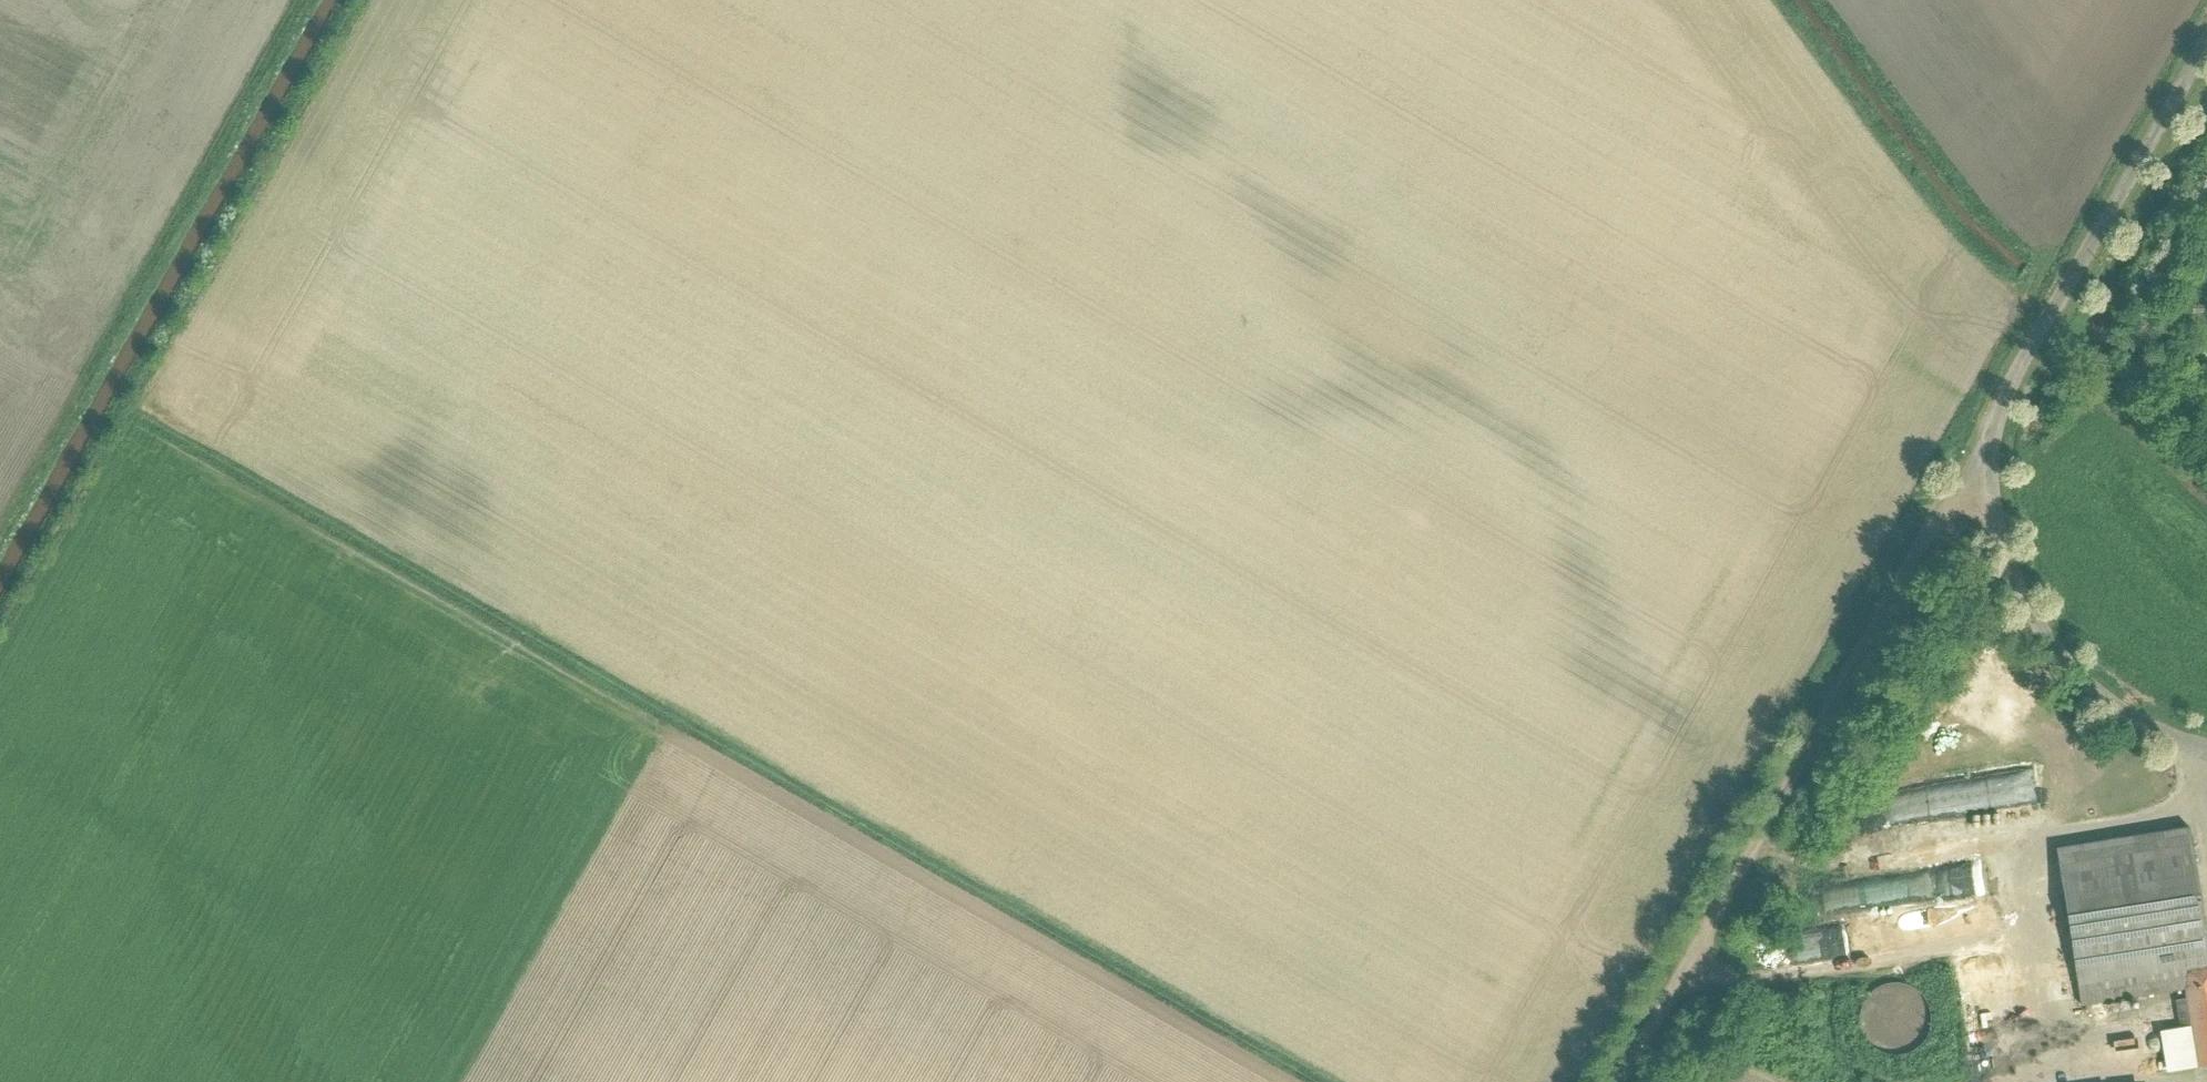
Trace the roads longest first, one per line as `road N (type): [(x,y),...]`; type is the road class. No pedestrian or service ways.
road 1 (unclassified): [(2206,53),(1982,449),(2009,586),(2081,696),(2175,756),(2206,756)]

